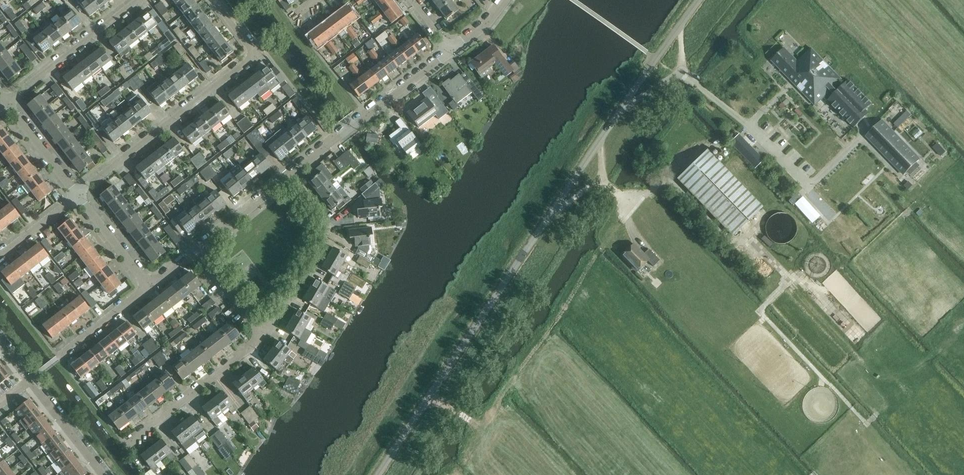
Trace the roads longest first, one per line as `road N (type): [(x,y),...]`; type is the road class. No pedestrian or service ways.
road 1 (unclassified): [(381,474),(700,0)]
road 2 (track): [(602,180),(634,208),(457,474)]
road 3 (residential): [(76,196),(256,56)]
road 4 (residential): [(287,180),(452,49)]
road 5 (residential): [(263,337),(325,232),(287,180)]
road 6 (residential): [(127,446),(263,337)]
road 7 (residential): [(7,105),(138,0)]

